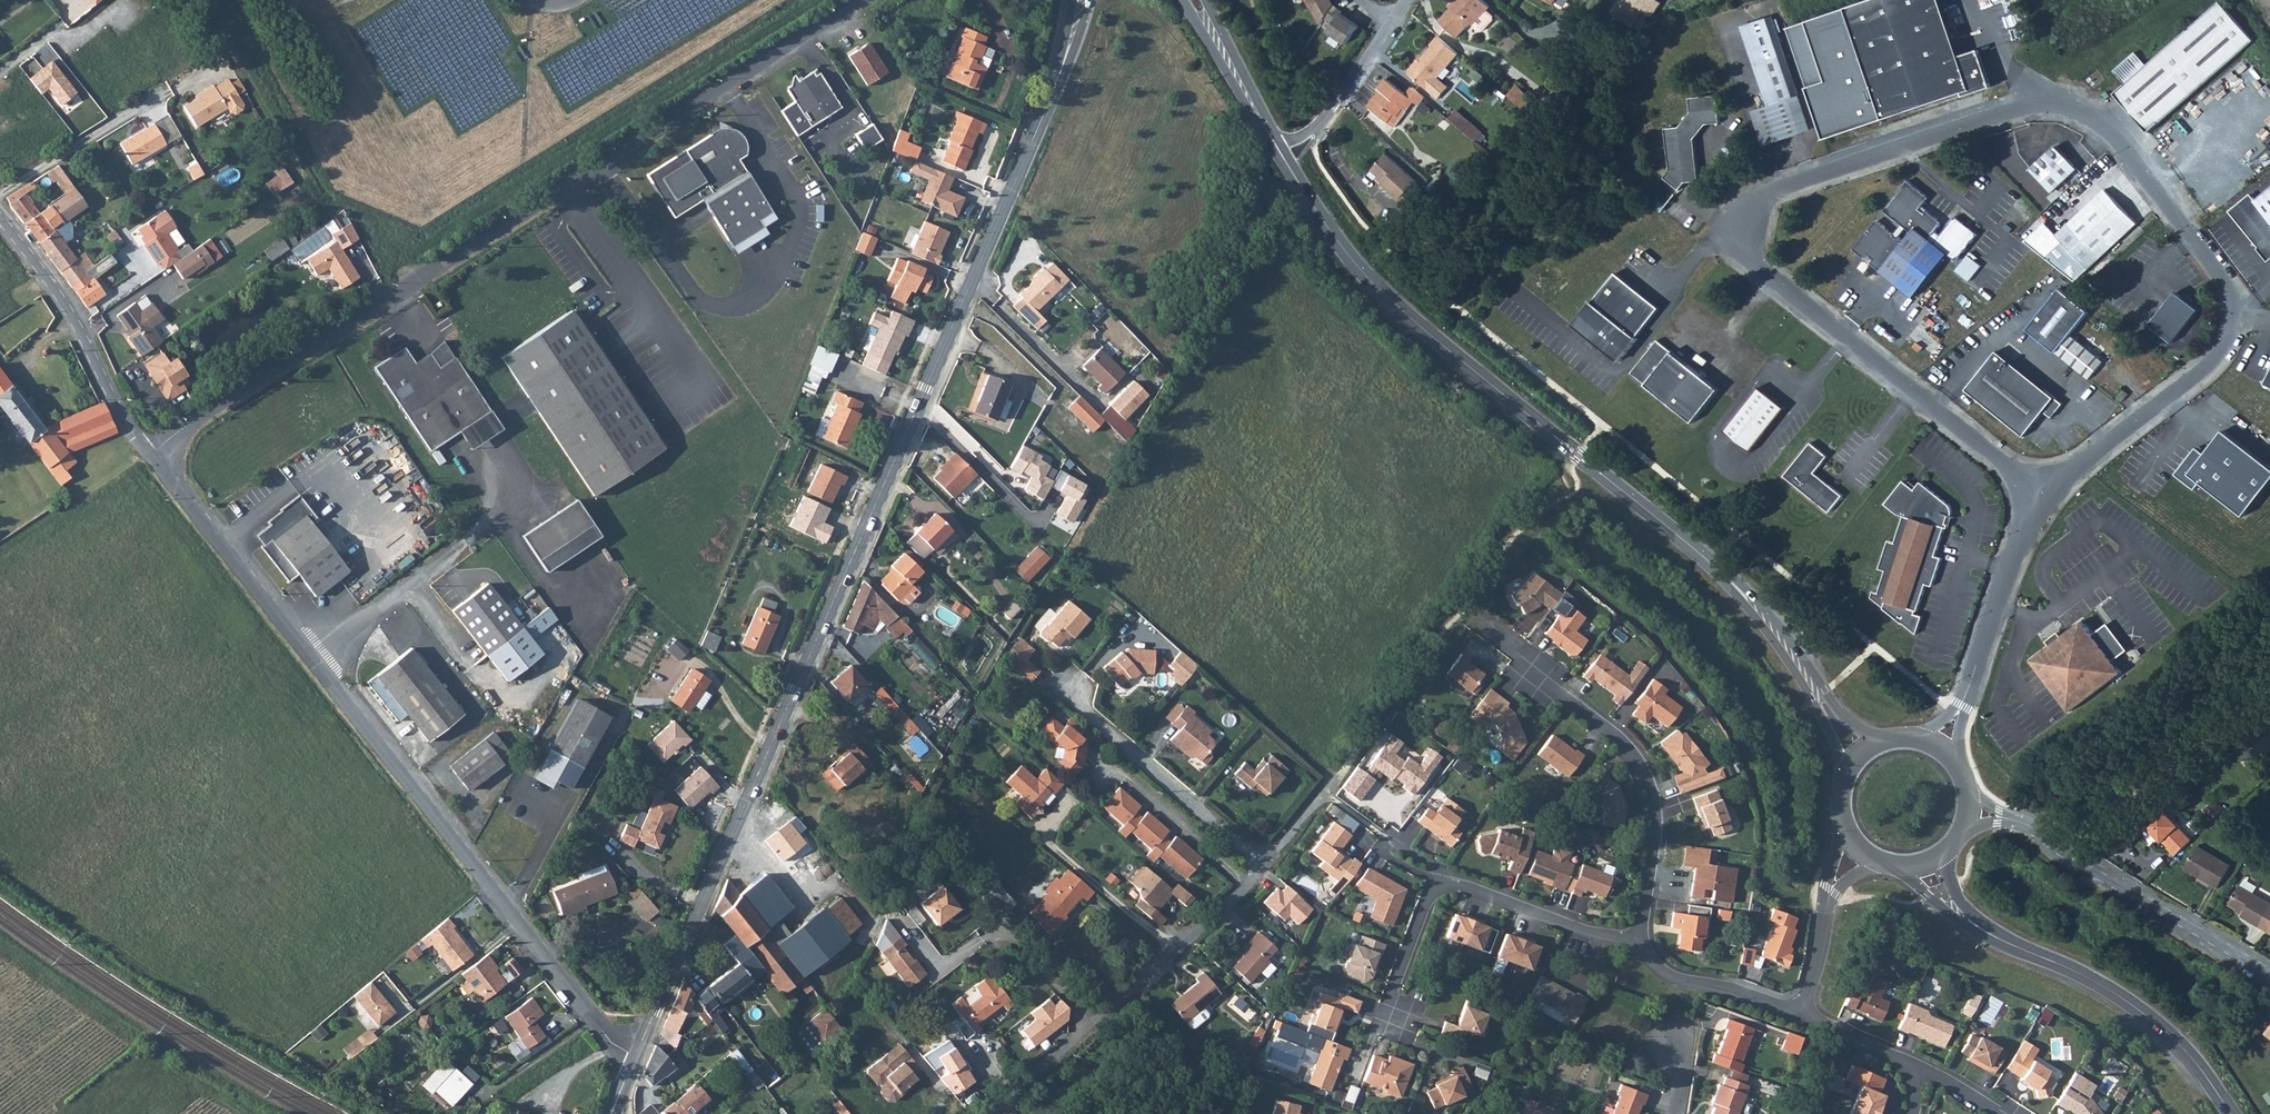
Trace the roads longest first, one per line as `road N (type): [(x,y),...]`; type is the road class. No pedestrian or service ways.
road 1 (tertiary): [(1070,45),(1013,194),(634,1057)]
road 2 (residential): [(2232,316),(2228,285),(2132,149),(2102,123),(2060,106),(2026,105),(1767,191),(1741,230),(1762,269),(2038,496)]
road 3 (residential): [(860,0),(149,453)]
road 4 (residential): [(149,453),(619,1049),(634,1057)]
road 5 (secondary): [(1284,160),(1370,280),(1757,610)]
road 6 (residential): [(2000,817),(2028,825),(2269,974)]
road 7 (residential): [(1636,943),(1655,823),(1652,785),(1623,740),(1569,695)]
road 8 (residential): [(149,453),(60,297),(0,220)]
road 9 (track): [(2269,681),(2050,843)]
road 10 (residential): [(2038,496),(2217,357),(2232,316)]
road 11 (residential): [(1266,866),(1086,714),(1069,688)]
road 12 (residential): [(1266,866),(1086,1025)]
road 13 (residential): [(1963,704),(2038,496)]
road 14 (secondary): [(1895,864),(1988,935),(2080,976)]
road 15 (secondary): [(2080,976),(2163,1031),(2231,1113)]
road 16 (residential): [(1636,943),(1441,879)]
road 17 (secondary): [(2080,976),(1962,906),(1948,877),(1948,849)]
road 18 (secondary): [(1757,610),(1824,720),(1844,778)]
road 19 (residential): [(1804,1012),(1675,979),(1636,943)]
road 20 (secondary): [(1884,740),(1846,720),(1796,647),(1757,610)]
road 21 (residential): [(1393,21),(1320,126),(1284,160)]
road 22 (residential): [(1569,695),(1552,662),(1520,642),(1514,656),(1522,673),(1554,693)]
road 23 (residential): [(1441,879),(1399,983),(1401,1016)]
road 24 (residential): [(1086,1025),(980,1113)]
road 25 (residential): [(1086,1025),(1017,939),(999,931)]
road 26 (secondary): [(1221,47),(1284,160)]
road 27 (residential): [(1830,892),(1804,1012)]

